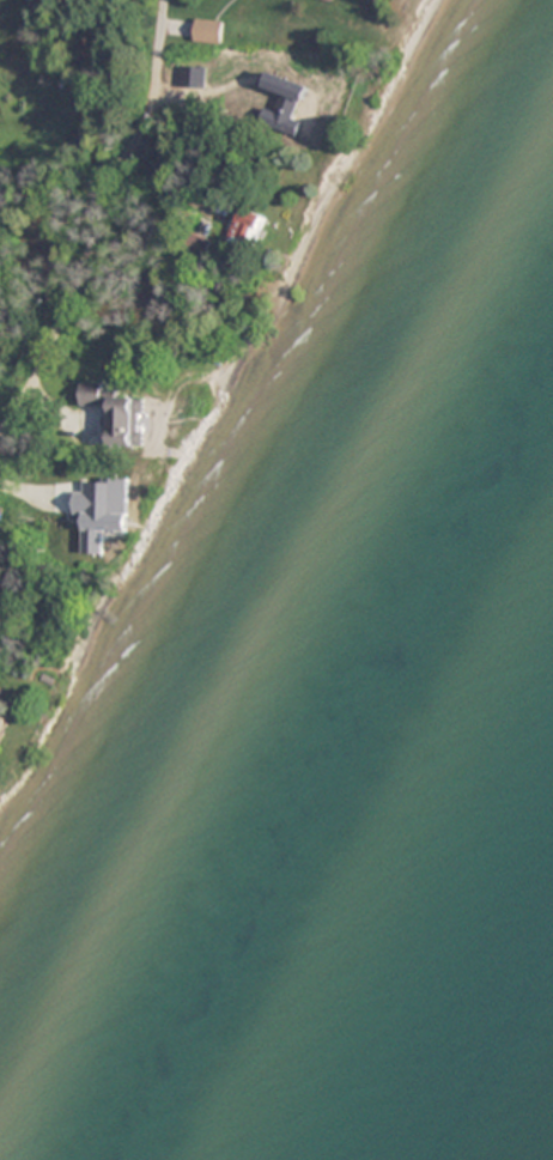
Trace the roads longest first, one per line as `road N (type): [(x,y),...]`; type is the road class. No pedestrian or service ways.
road 1 (residential): [(169,0),(156,84),(91,255),(36,375),(0,427)]

